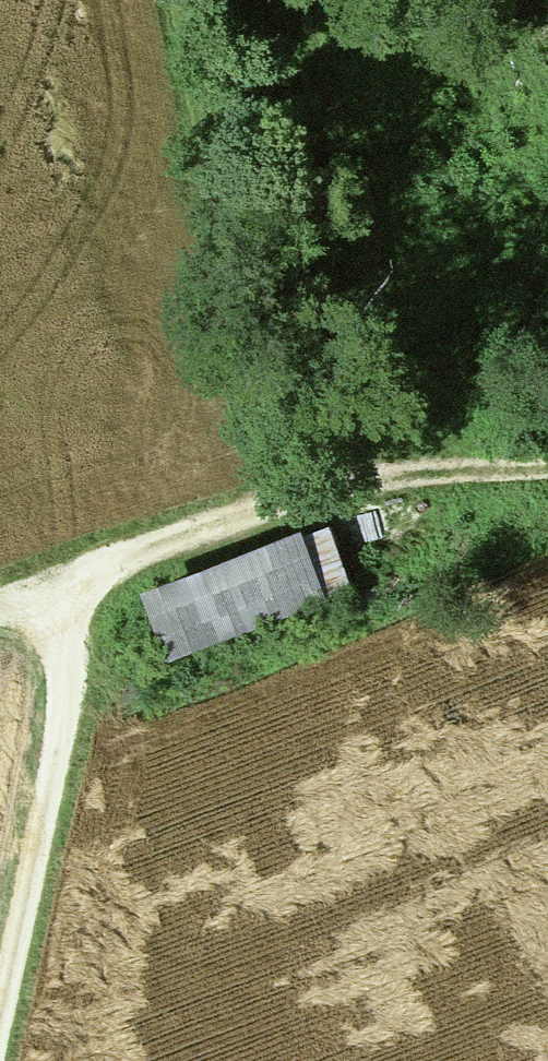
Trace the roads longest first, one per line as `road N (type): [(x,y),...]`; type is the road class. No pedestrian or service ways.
road 1 (track): [(310,484),(353,434),(397,300),(309,0)]
road 2 (track): [(89,560),(310,484),(547,464)]
road 3 (track): [(89,560),(0,1011)]

